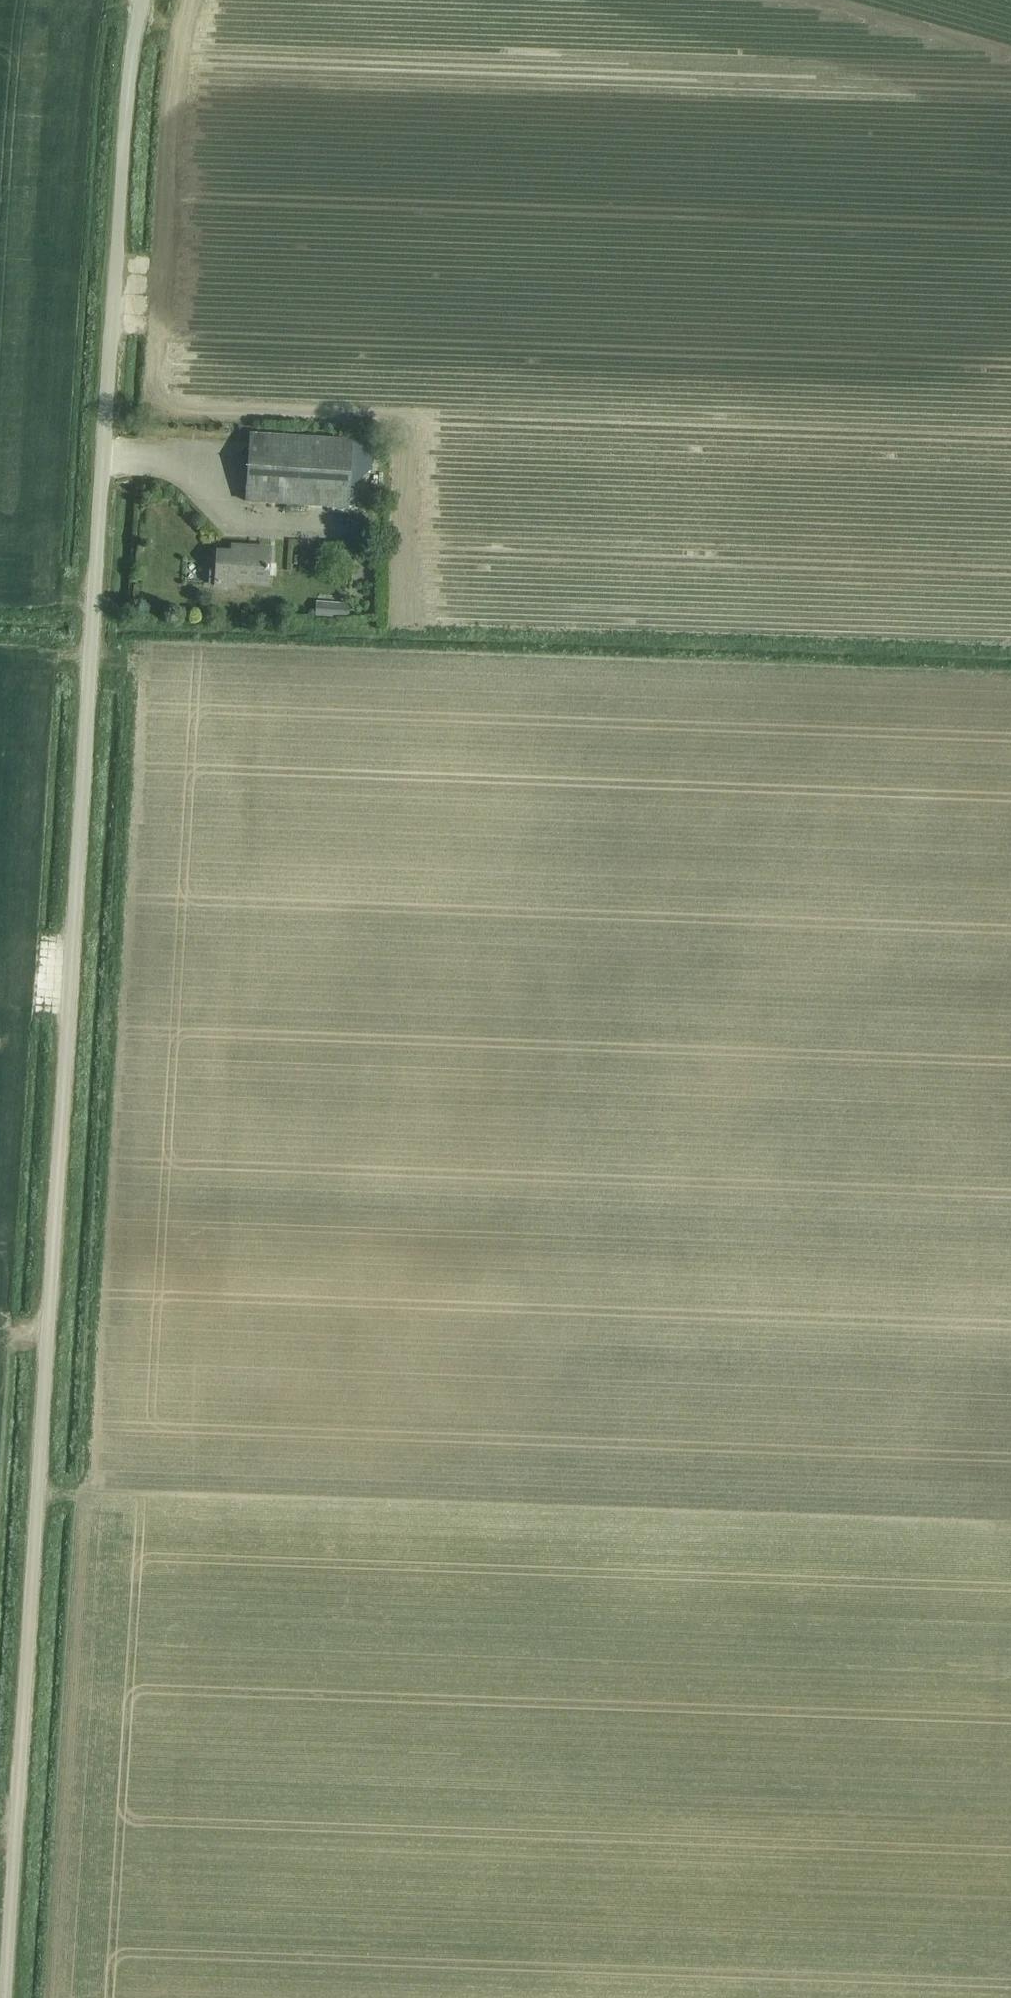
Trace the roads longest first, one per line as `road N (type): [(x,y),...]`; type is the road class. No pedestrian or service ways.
road 1 (unclassified): [(6,1997),(129,62),(142,0)]

